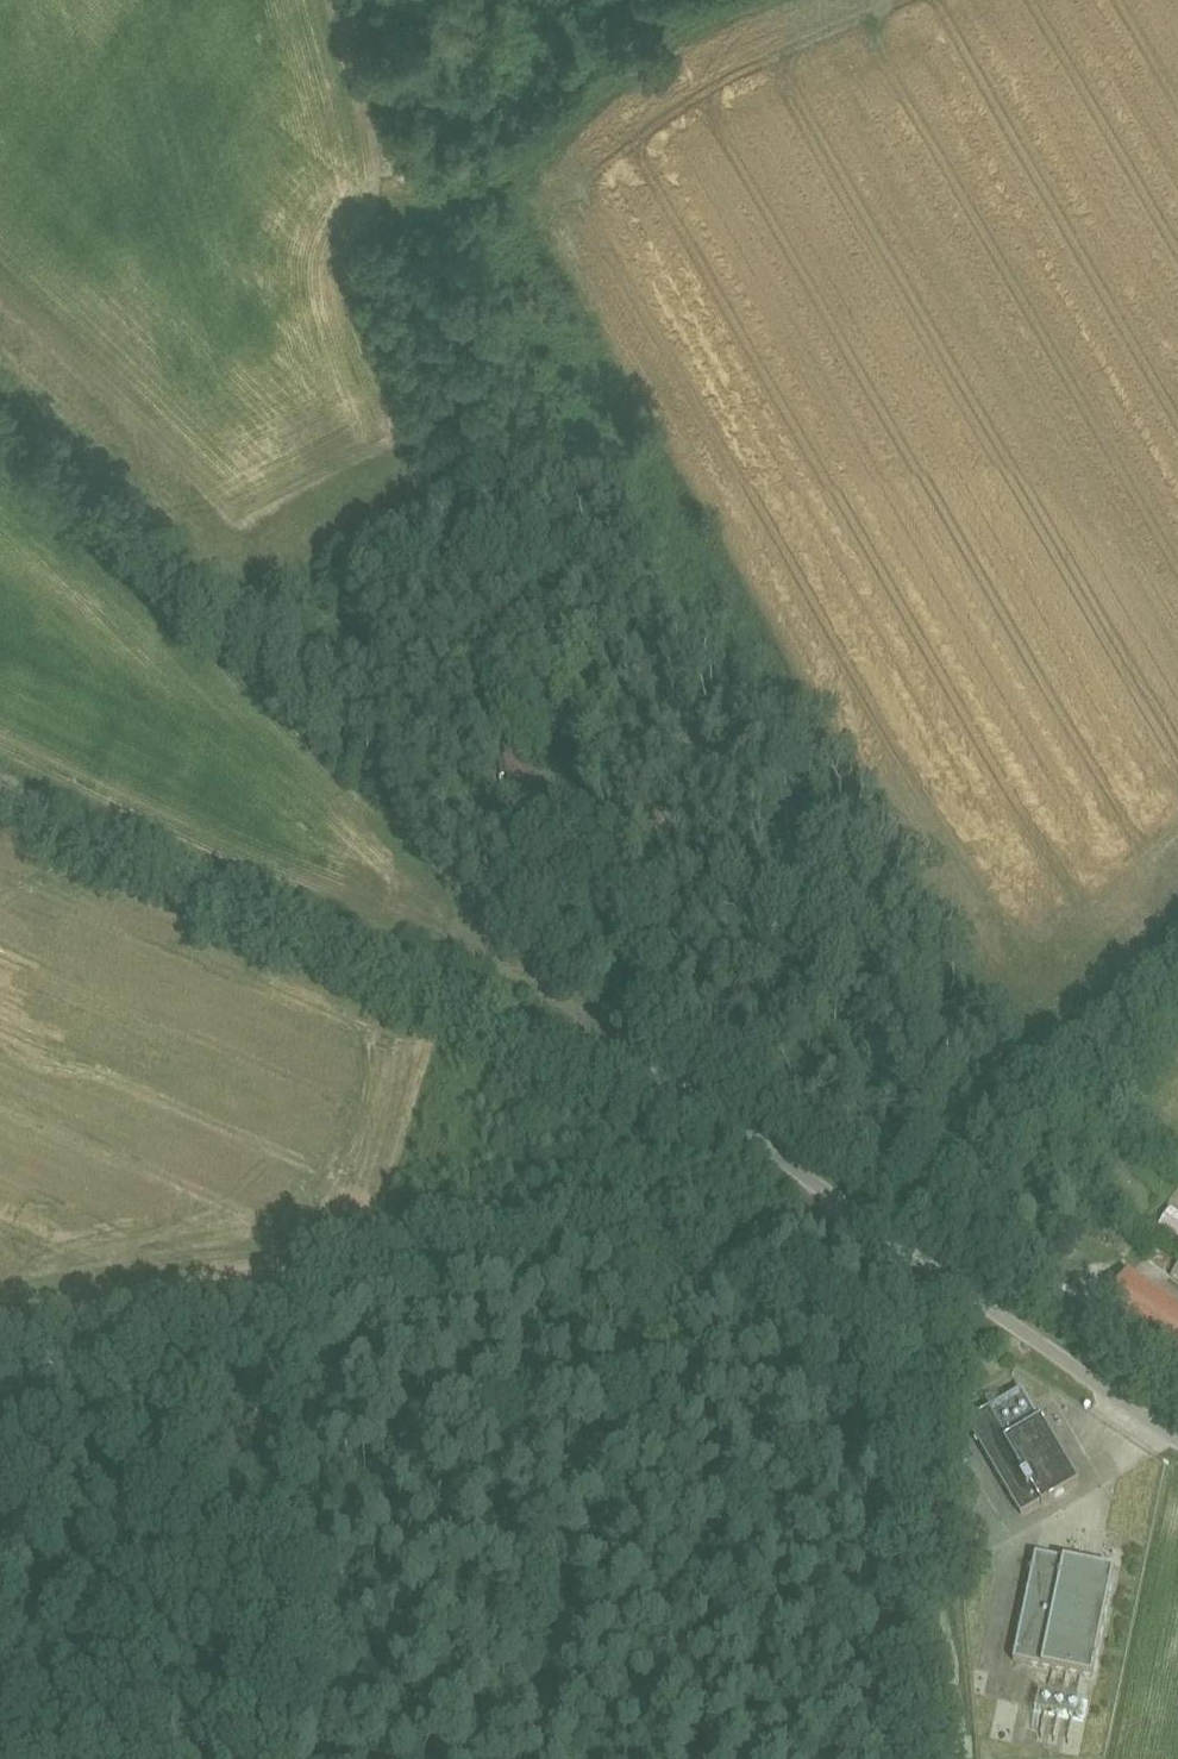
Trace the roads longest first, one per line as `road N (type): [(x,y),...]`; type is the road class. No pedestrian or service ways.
road 1 (unclassified): [(1177,1439),(654,1086),(0,787)]

